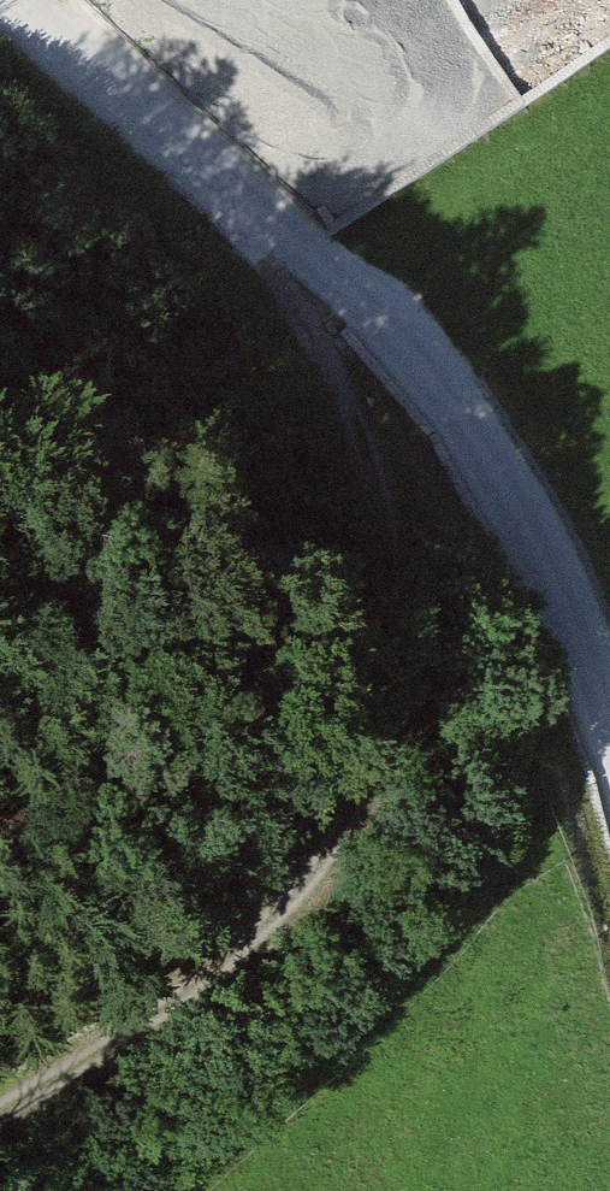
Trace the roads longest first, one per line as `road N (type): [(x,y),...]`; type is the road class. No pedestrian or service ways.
road 1 (track): [(0,1099),(203,983),(370,780),(393,527),(265,209)]
road 2 (track): [(47,0),(265,209),(463,426),(609,744)]

